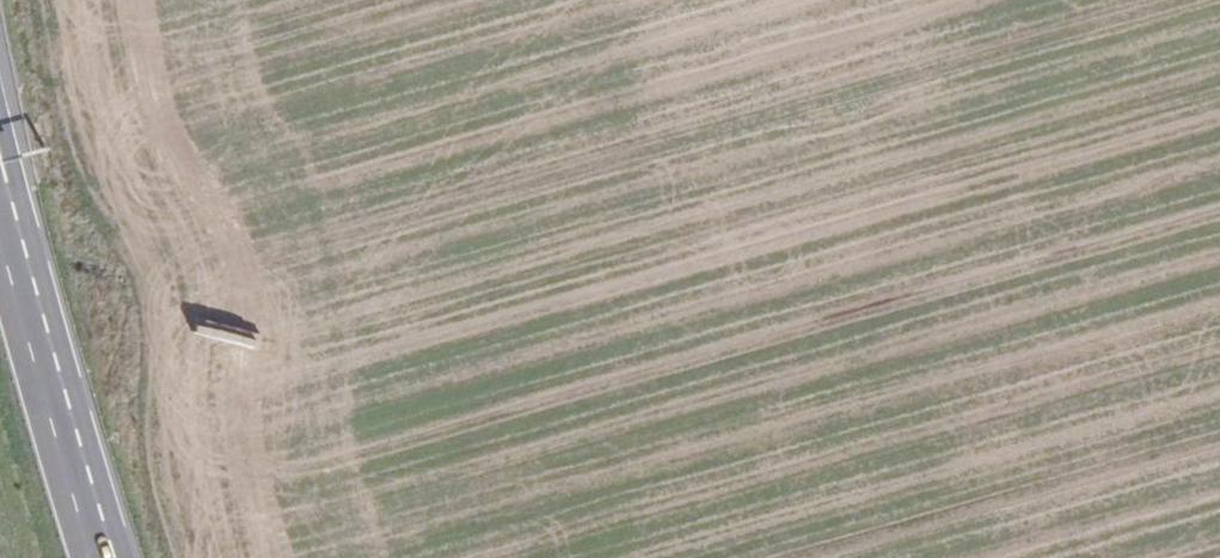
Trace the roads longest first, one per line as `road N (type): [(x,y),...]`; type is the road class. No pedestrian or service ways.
road 1 (trunk): [(94,557),(0,252)]

